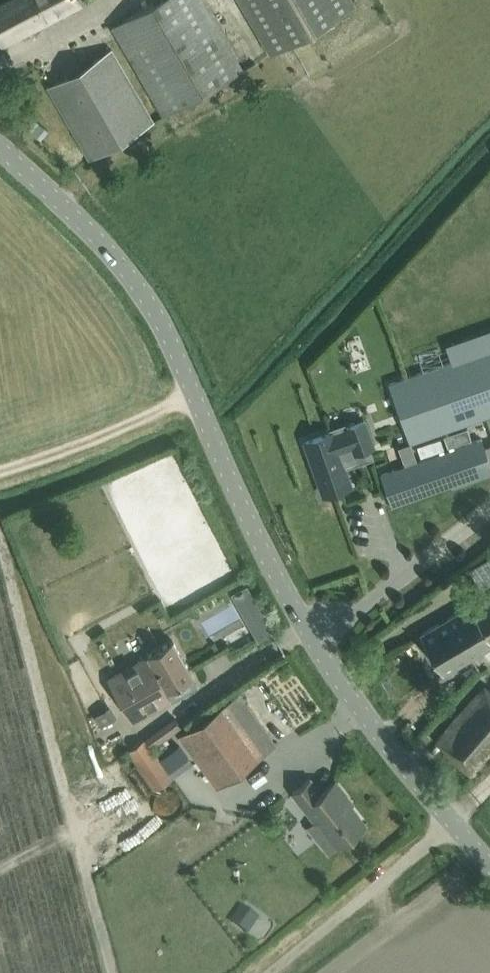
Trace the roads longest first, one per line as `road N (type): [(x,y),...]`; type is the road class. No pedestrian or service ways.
road 1 (unclassified): [(489,860),(394,757),(315,640),(140,283),(0,149)]

